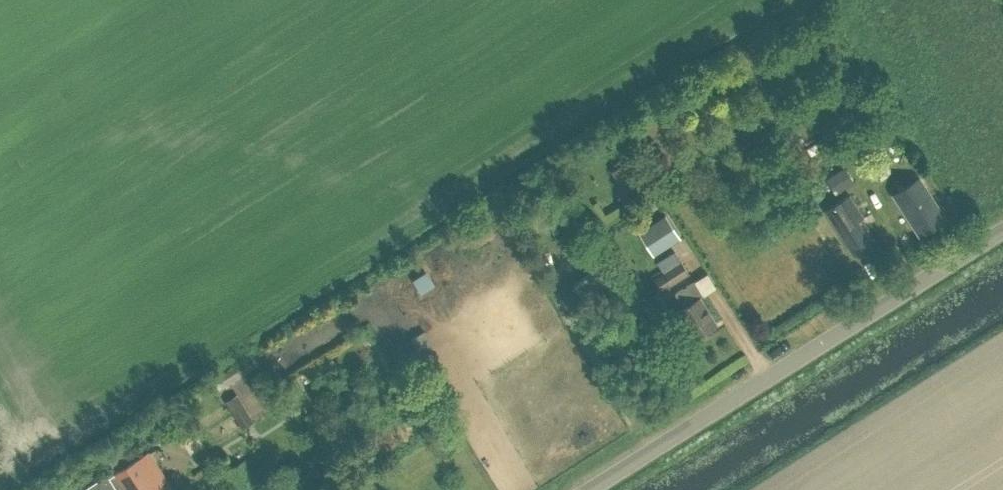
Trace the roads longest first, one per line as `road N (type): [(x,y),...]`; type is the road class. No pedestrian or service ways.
road 1 (unclassified): [(582,489),(1002,226)]

